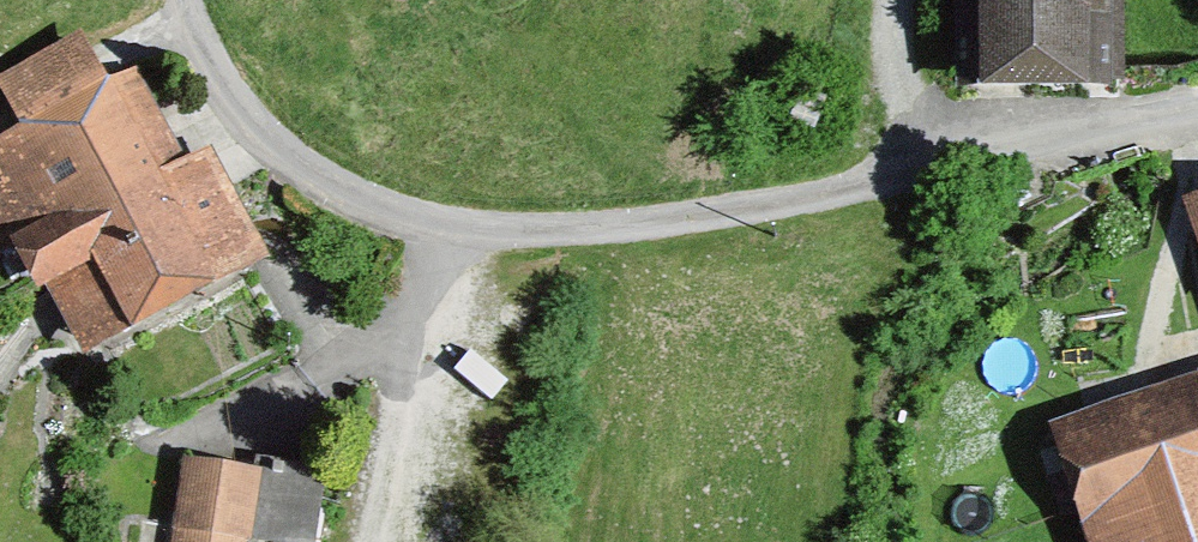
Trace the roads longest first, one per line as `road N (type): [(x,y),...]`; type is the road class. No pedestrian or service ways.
road 1 (track): [(184,0),(227,95),(272,144),(349,194),(433,229),(525,233),(653,224),(813,199),(1197,104)]
road 2 (track): [(433,229),(376,541)]
road 3 (track): [(188,16),(0,110)]
road 4 (track): [(941,163),(907,61),(900,0)]

